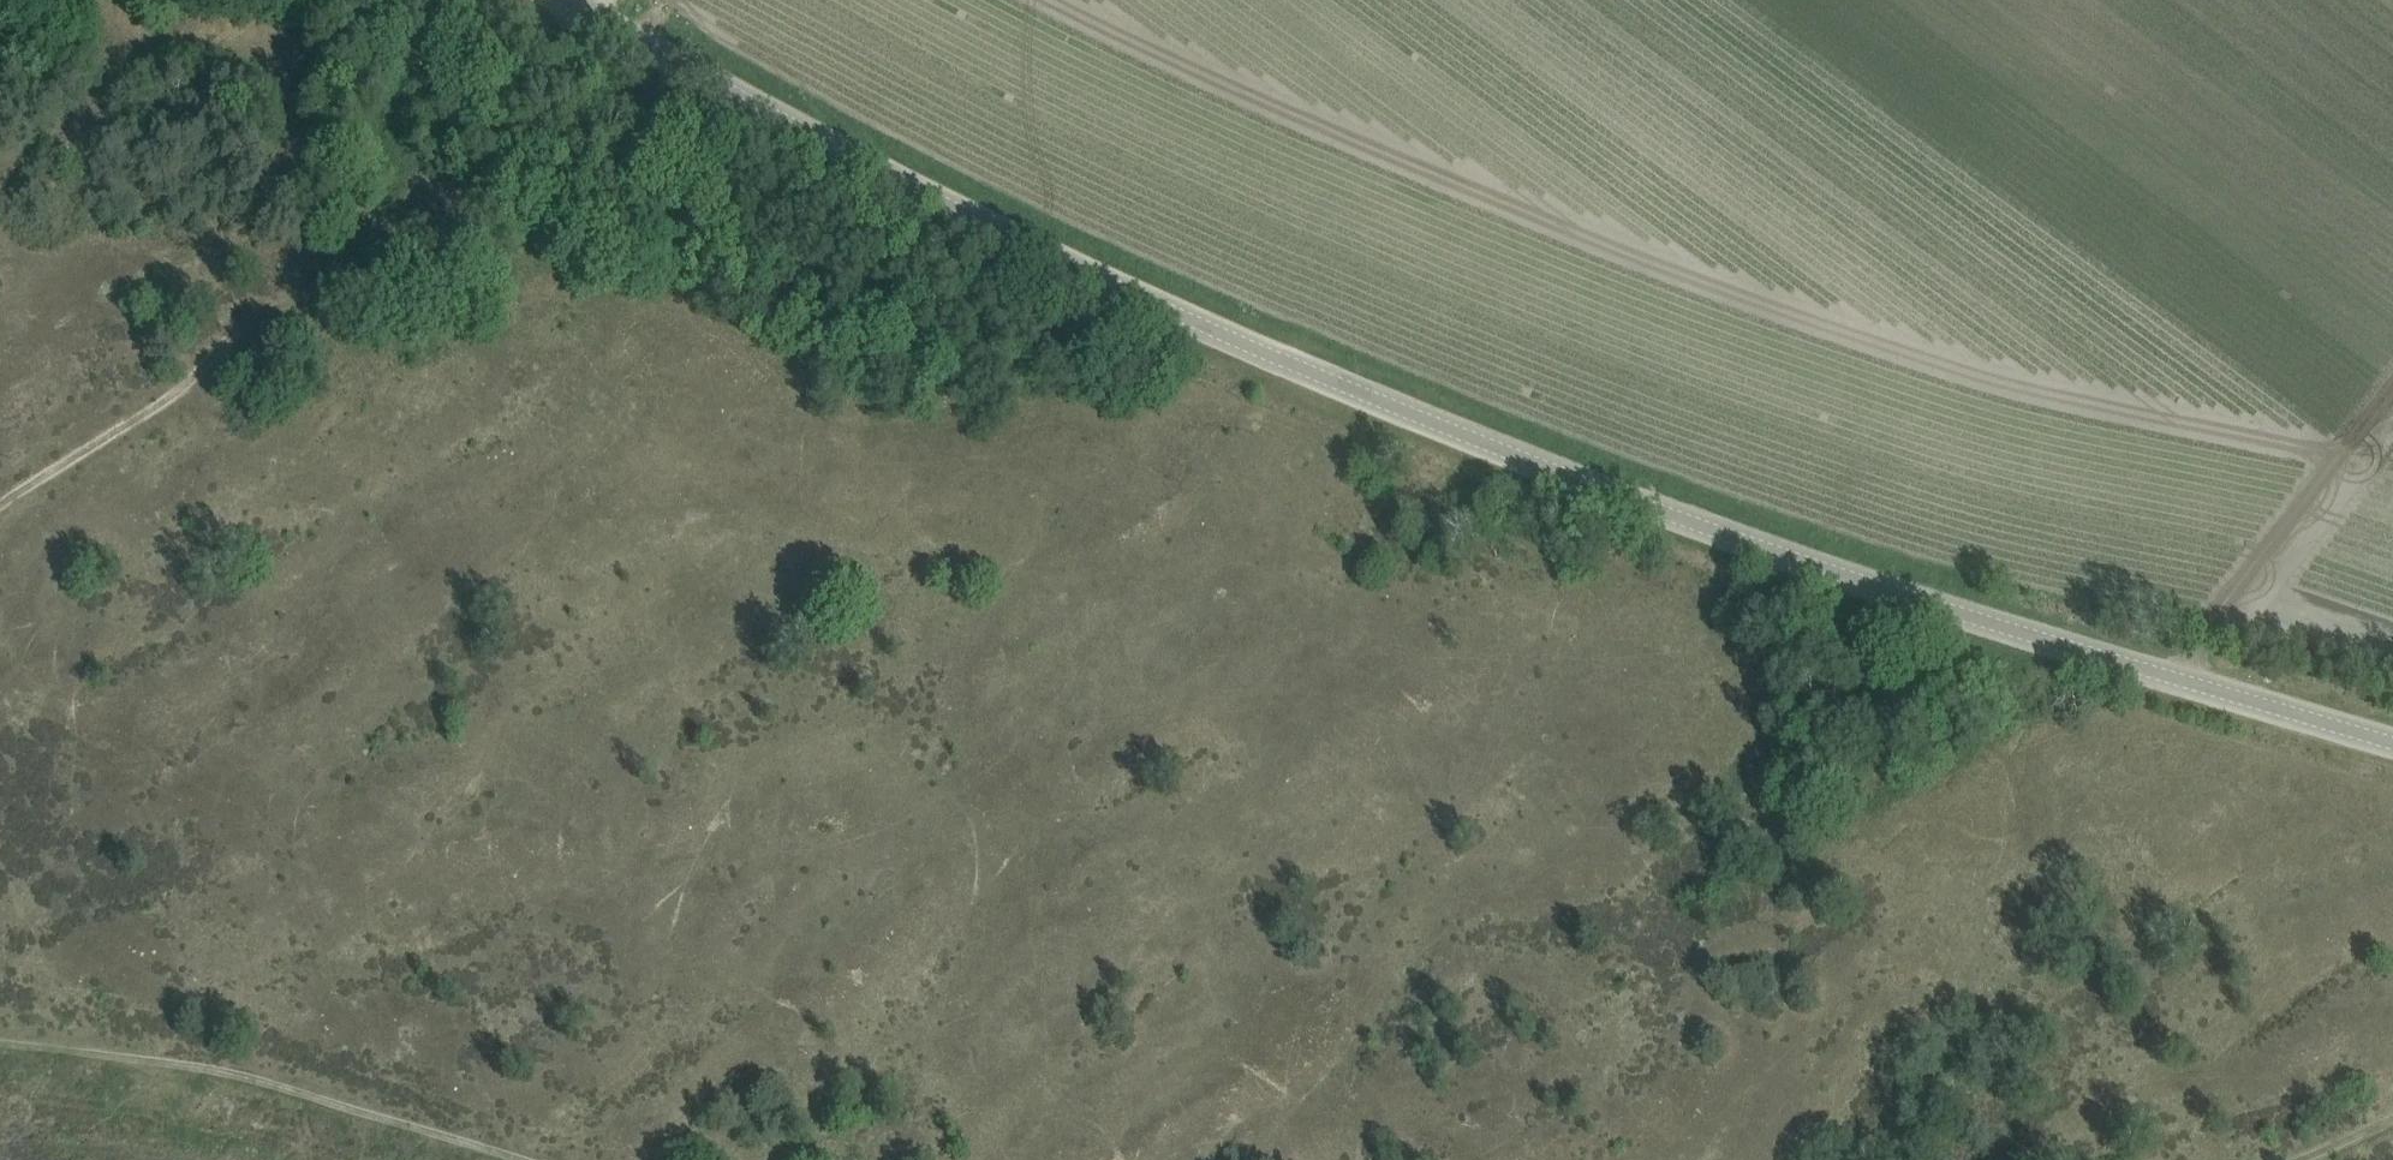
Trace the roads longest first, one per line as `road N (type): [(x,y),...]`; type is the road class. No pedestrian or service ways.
road 1 (tertiary): [(2392,748),(2006,636),(1441,438),(850,156),(562,0)]
road 2 (track): [(0,506),(180,387),(226,337),(443,208),(524,126),(590,17)]
road 3 (track): [(560,1159),(434,1121),(127,1052),(0,1033)]

